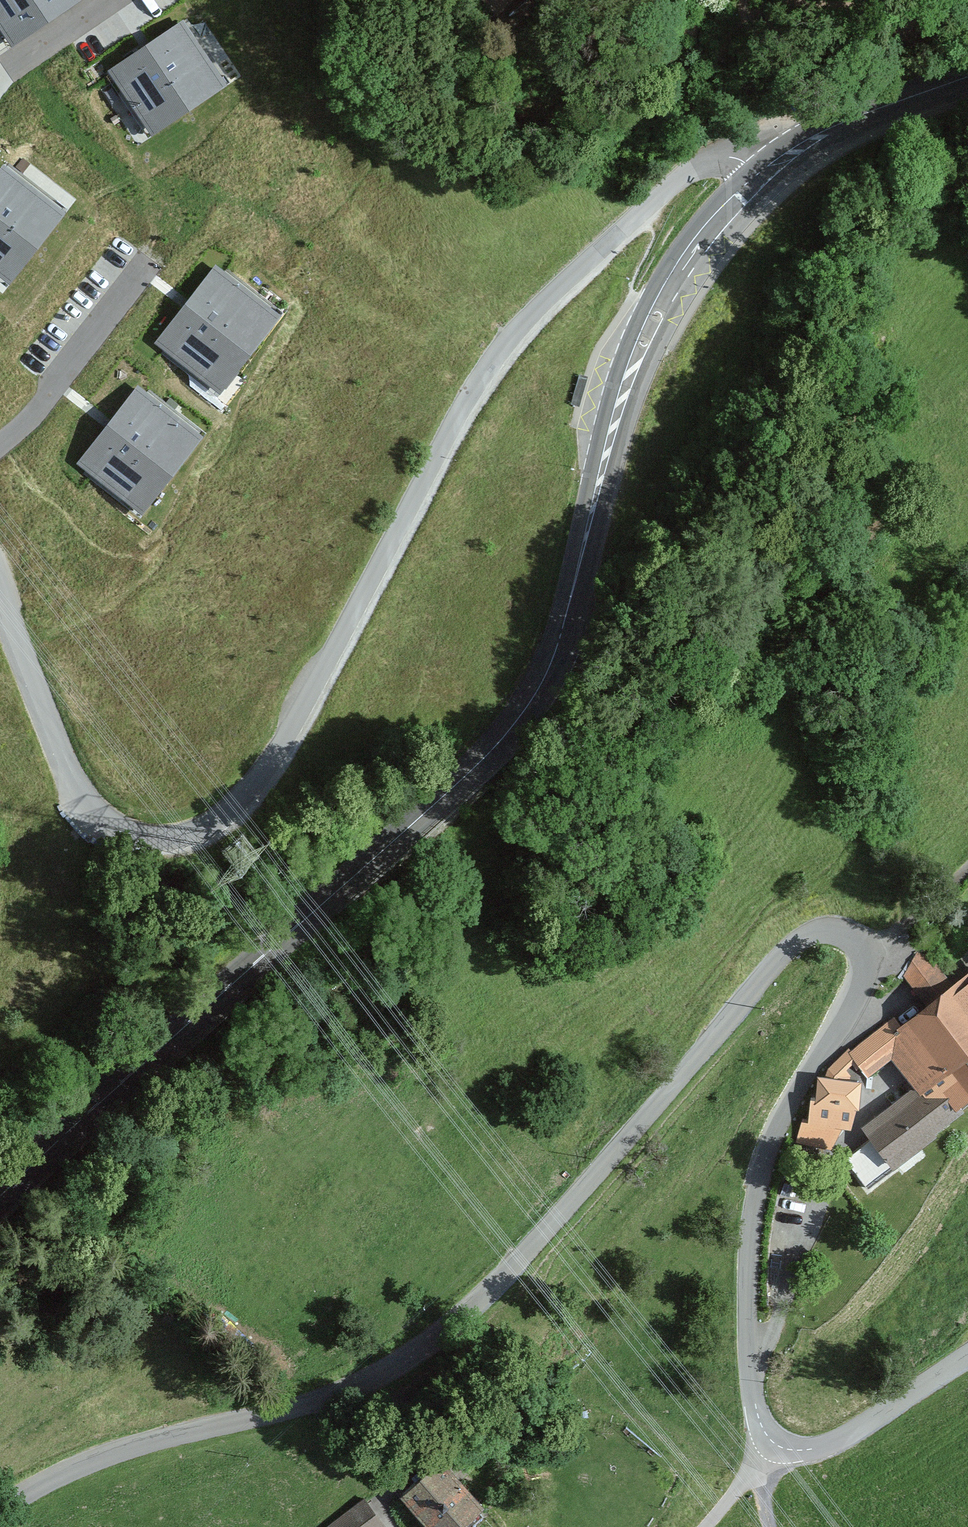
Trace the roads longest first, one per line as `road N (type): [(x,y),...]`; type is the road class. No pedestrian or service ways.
road 1 (unclassified): [(0,1508),(130,1448),(349,1390),(424,1348),(556,1220),(783,957),(819,933),(851,941),(862,964),(854,995),(763,1164),(747,1304),(760,1423),(785,1448),(841,1442),(967,1357)]
road 2 (primary): [(764,177),(721,219),(650,331),(615,425),(553,661),(496,745),(0,1195)]
road 3 (unclassified): [(764,177),(734,156),(699,163),(558,288),(490,361),(283,744),(252,791),(215,827),(186,838),(137,839),(95,811),(42,709),(0,588)]
road 4 (residential): [(143,264),(35,411),(0,444)]
road 5 (primary): [(967,76),(836,130),(764,177)]
road 6 (residential): [(118,0),(0,81)]

